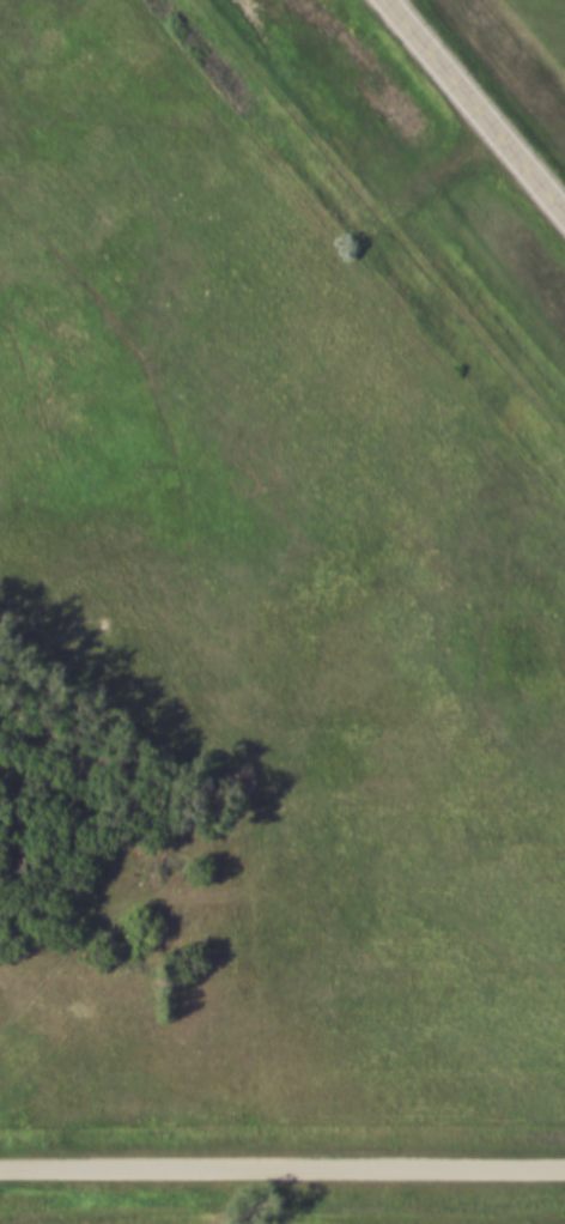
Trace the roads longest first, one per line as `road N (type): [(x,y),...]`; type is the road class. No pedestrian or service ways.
road 1 (residential): [(564,1164),(0,1166)]
road 2 (secondary): [(564,207),(393,0)]

